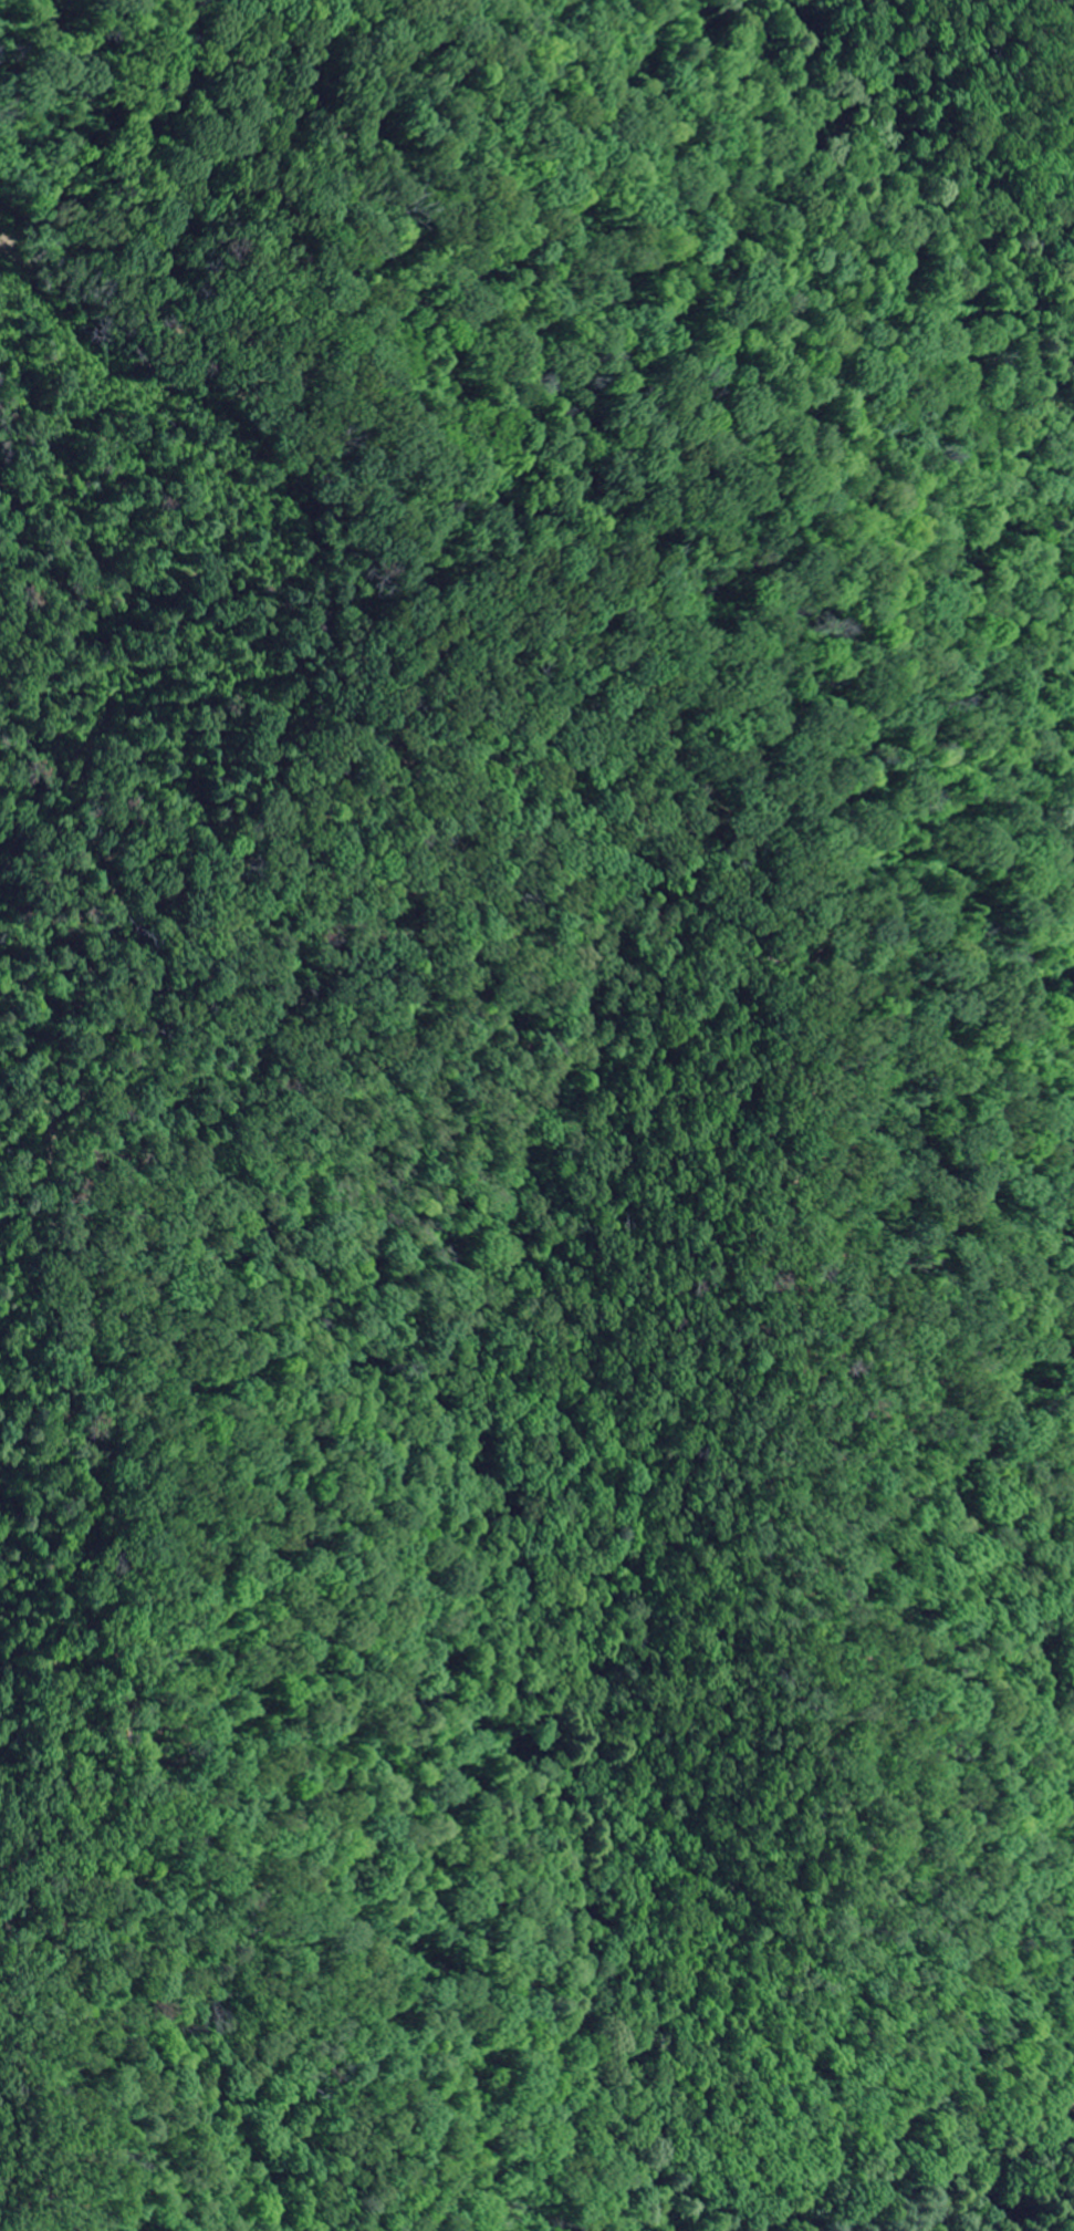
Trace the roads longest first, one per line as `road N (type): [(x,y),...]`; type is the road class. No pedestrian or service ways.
road 1 (track): [(712,0),(955,291),(1059,450),(1073,497)]
road 2 (track): [(863,2230),(1073,2071)]

